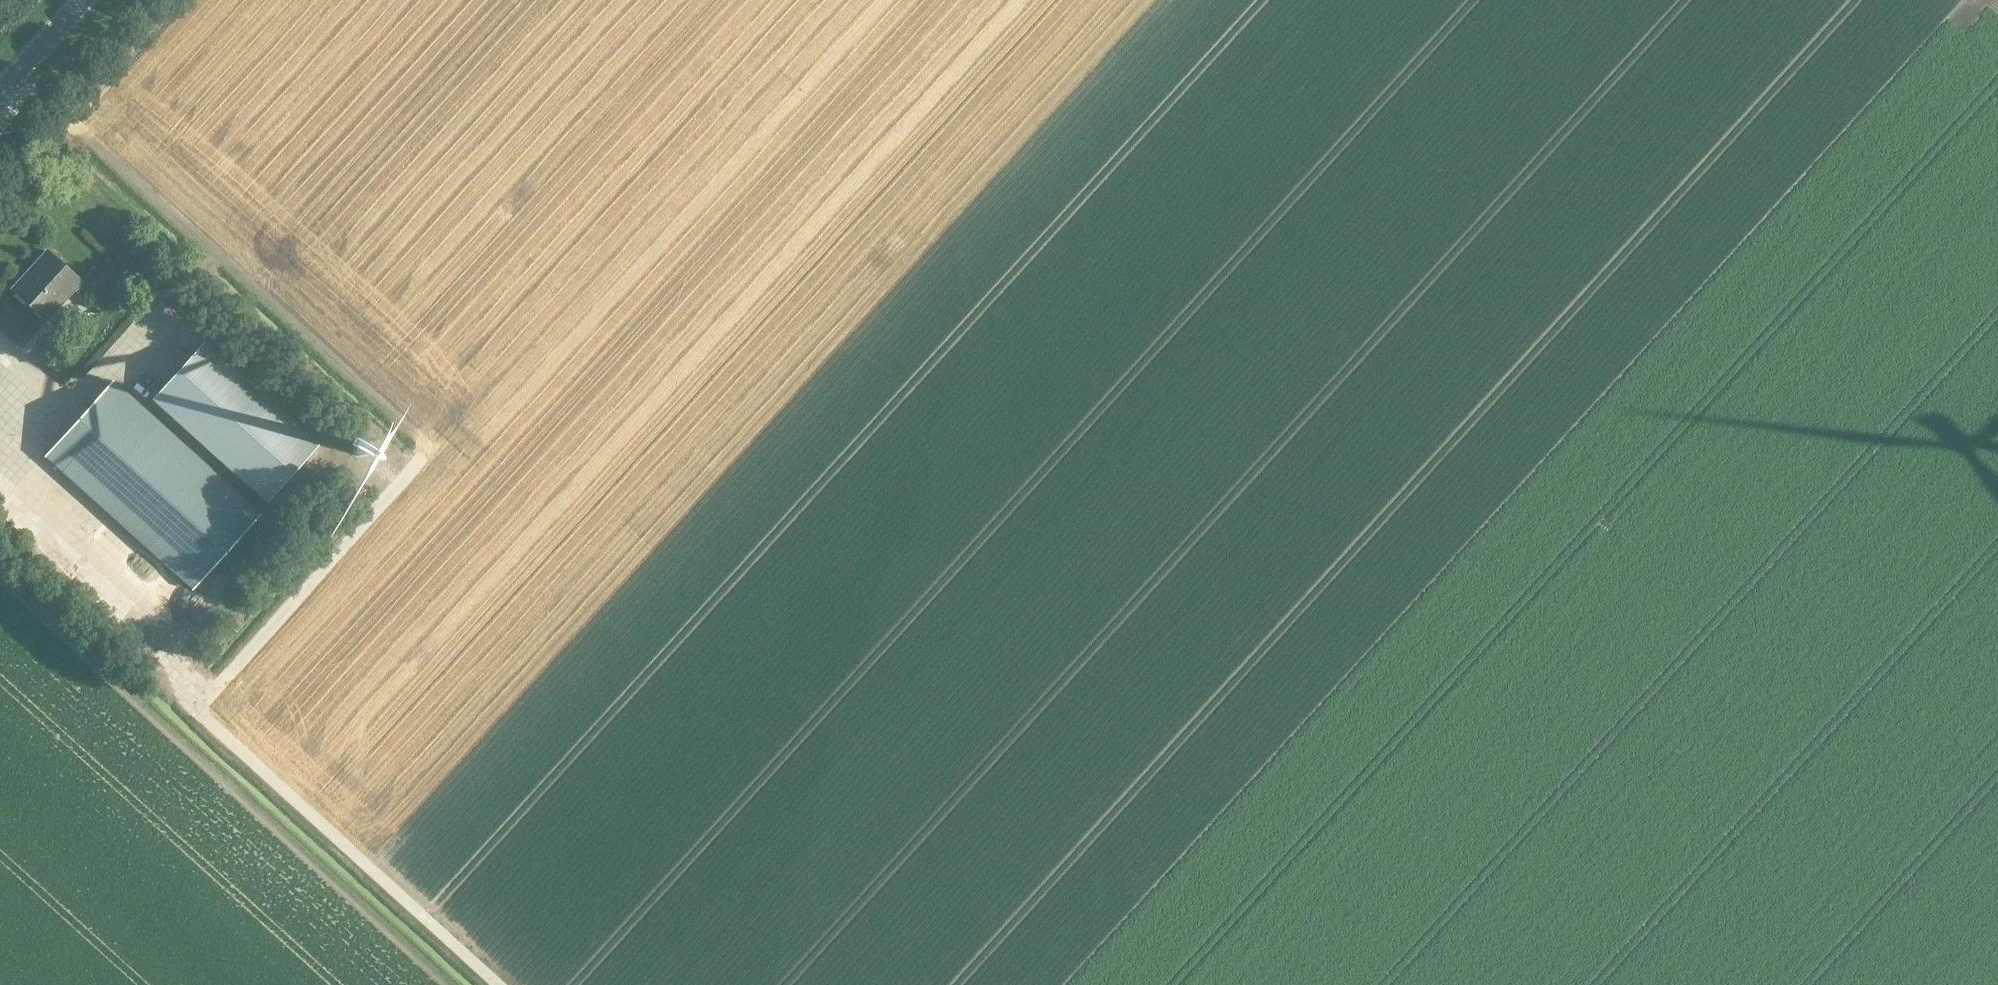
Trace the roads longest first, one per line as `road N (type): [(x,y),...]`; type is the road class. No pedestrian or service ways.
road 1 (unclassified): [(0,90),(82,0)]

